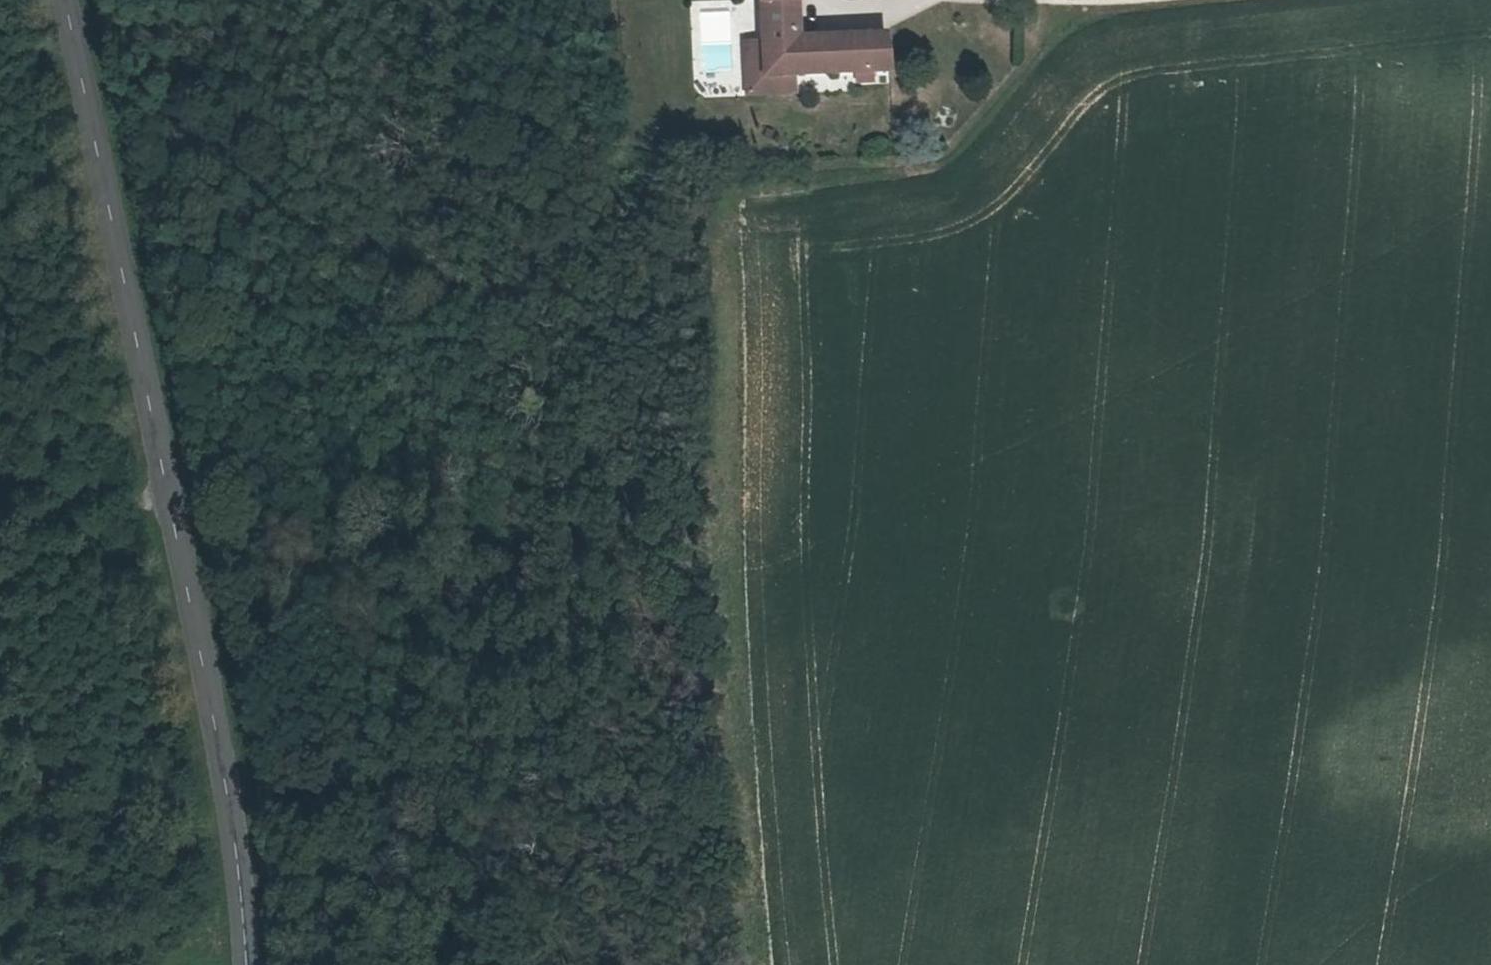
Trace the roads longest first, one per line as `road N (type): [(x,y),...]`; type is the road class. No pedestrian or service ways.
road 1 (tertiary): [(68,0),(216,716),(247,964)]
road 2 (track): [(170,494),(119,504),(0,492)]

